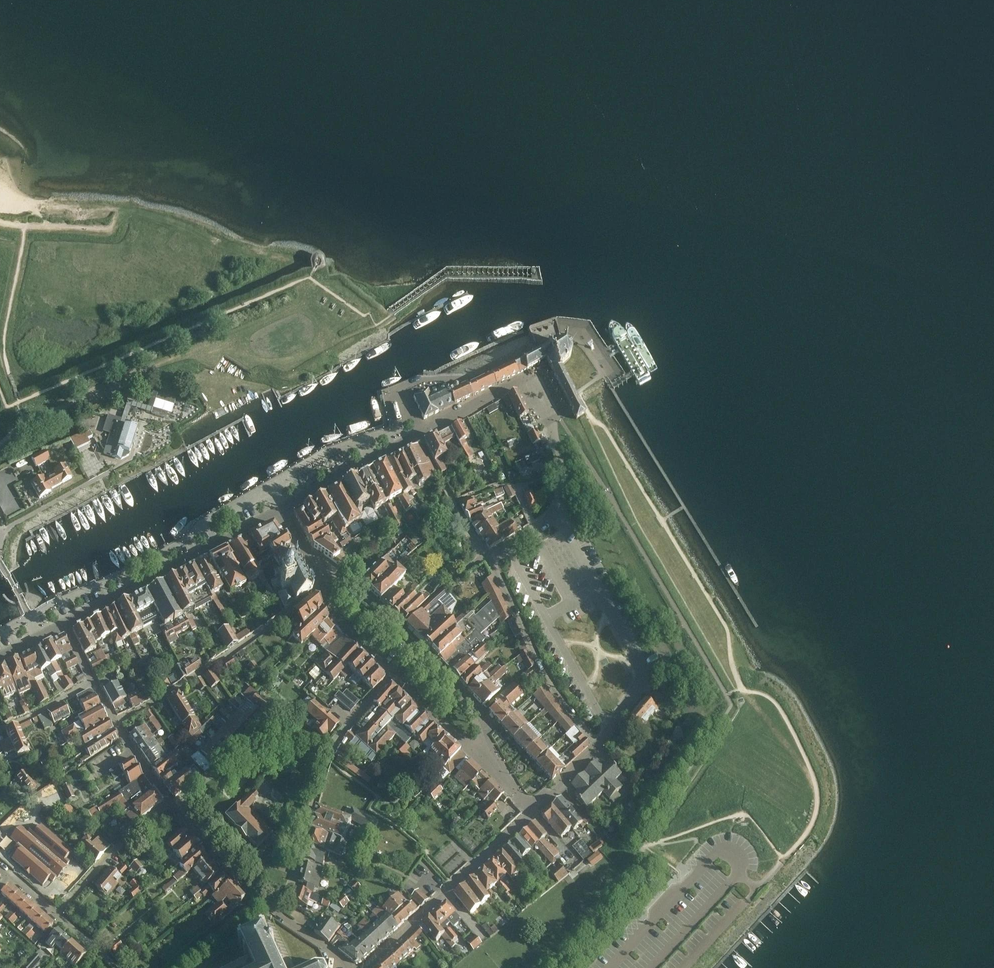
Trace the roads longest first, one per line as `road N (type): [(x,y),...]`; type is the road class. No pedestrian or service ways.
road 1 (residential): [(278,509),(516,383),(532,386)]
road 2 (residential): [(598,747),(643,670),(554,520)]
road 3 (residential): [(115,723),(328,585)]
road 4 (residential): [(63,625),(278,509)]
road 5 (residential): [(366,967),(532,813)]
road 6 (residential): [(598,747),(550,683),(486,557)]
road 7 (residential): [(261,901),(290,890),(334,746)]
road 8 (residential): [(54,915),(117,845),(171,804)]
road 9 (residential): [(0,445),(136,371)]
road 10 (residential): [(554,520),(557,452),(532,386)]
road 11 (residential): [(171,804),(261,901)]
road 12 (residential): [(485,742),(456,693),(406,638)]

